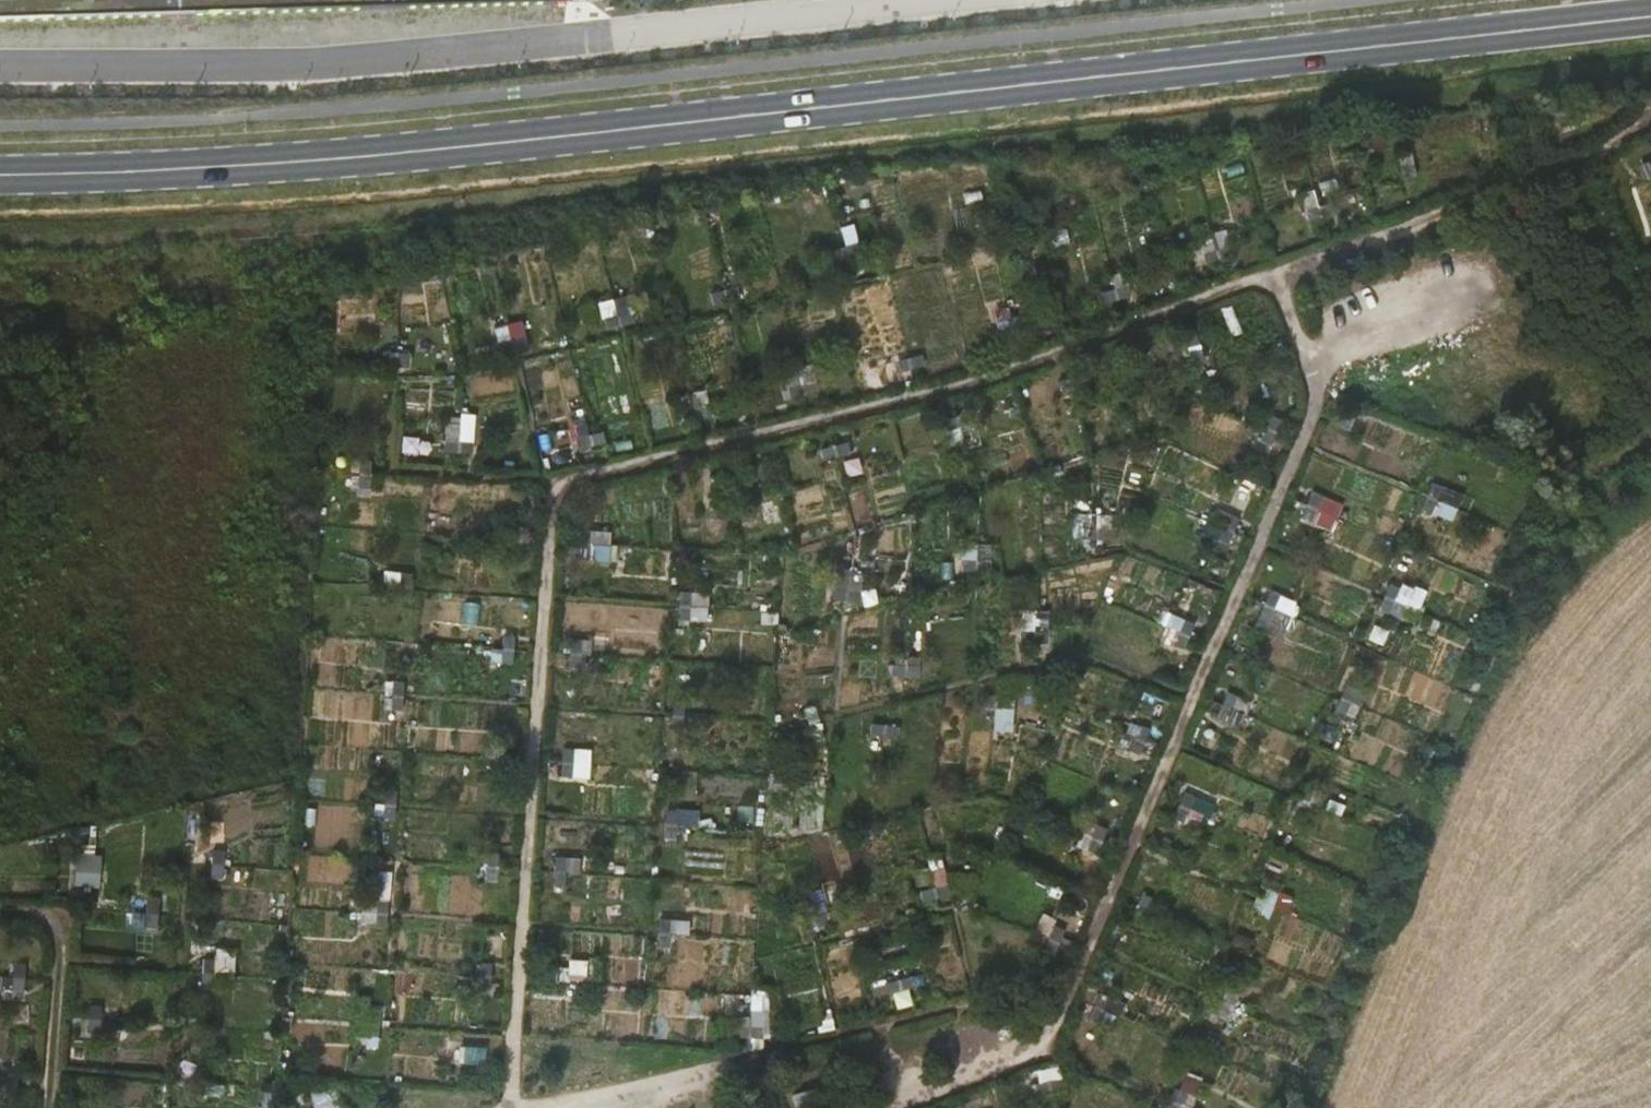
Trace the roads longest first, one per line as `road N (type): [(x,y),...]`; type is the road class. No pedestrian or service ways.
road 1 (track): [(510,1107),(552,485),(914,395),(1596,156),(1650,119)]
road 2 (primary): [(1650,18),(425,152),(0,175)]
road 3 (track): [(1280,271),(1323,385),(1039,1054),(884,1107)]
road 4 (track): [(0,915),(58,920),(47,1107)]
road 5 (track): [(552,485),(384,474)]
road 6 (track): [(715,1073),(552,1107)]

